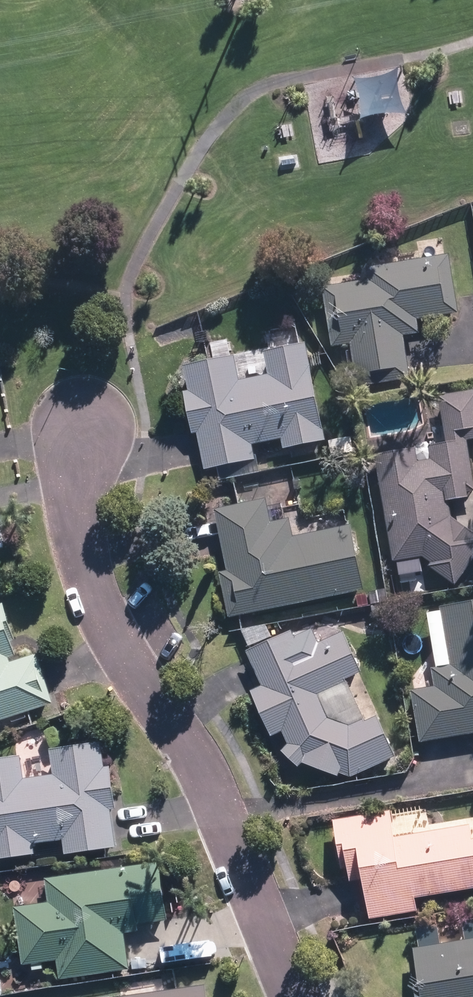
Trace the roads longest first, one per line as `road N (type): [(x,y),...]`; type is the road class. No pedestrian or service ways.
road 1 (residential): [(79,437),(78,509),(90,572),(107,617),(203,767),(295,996)]

